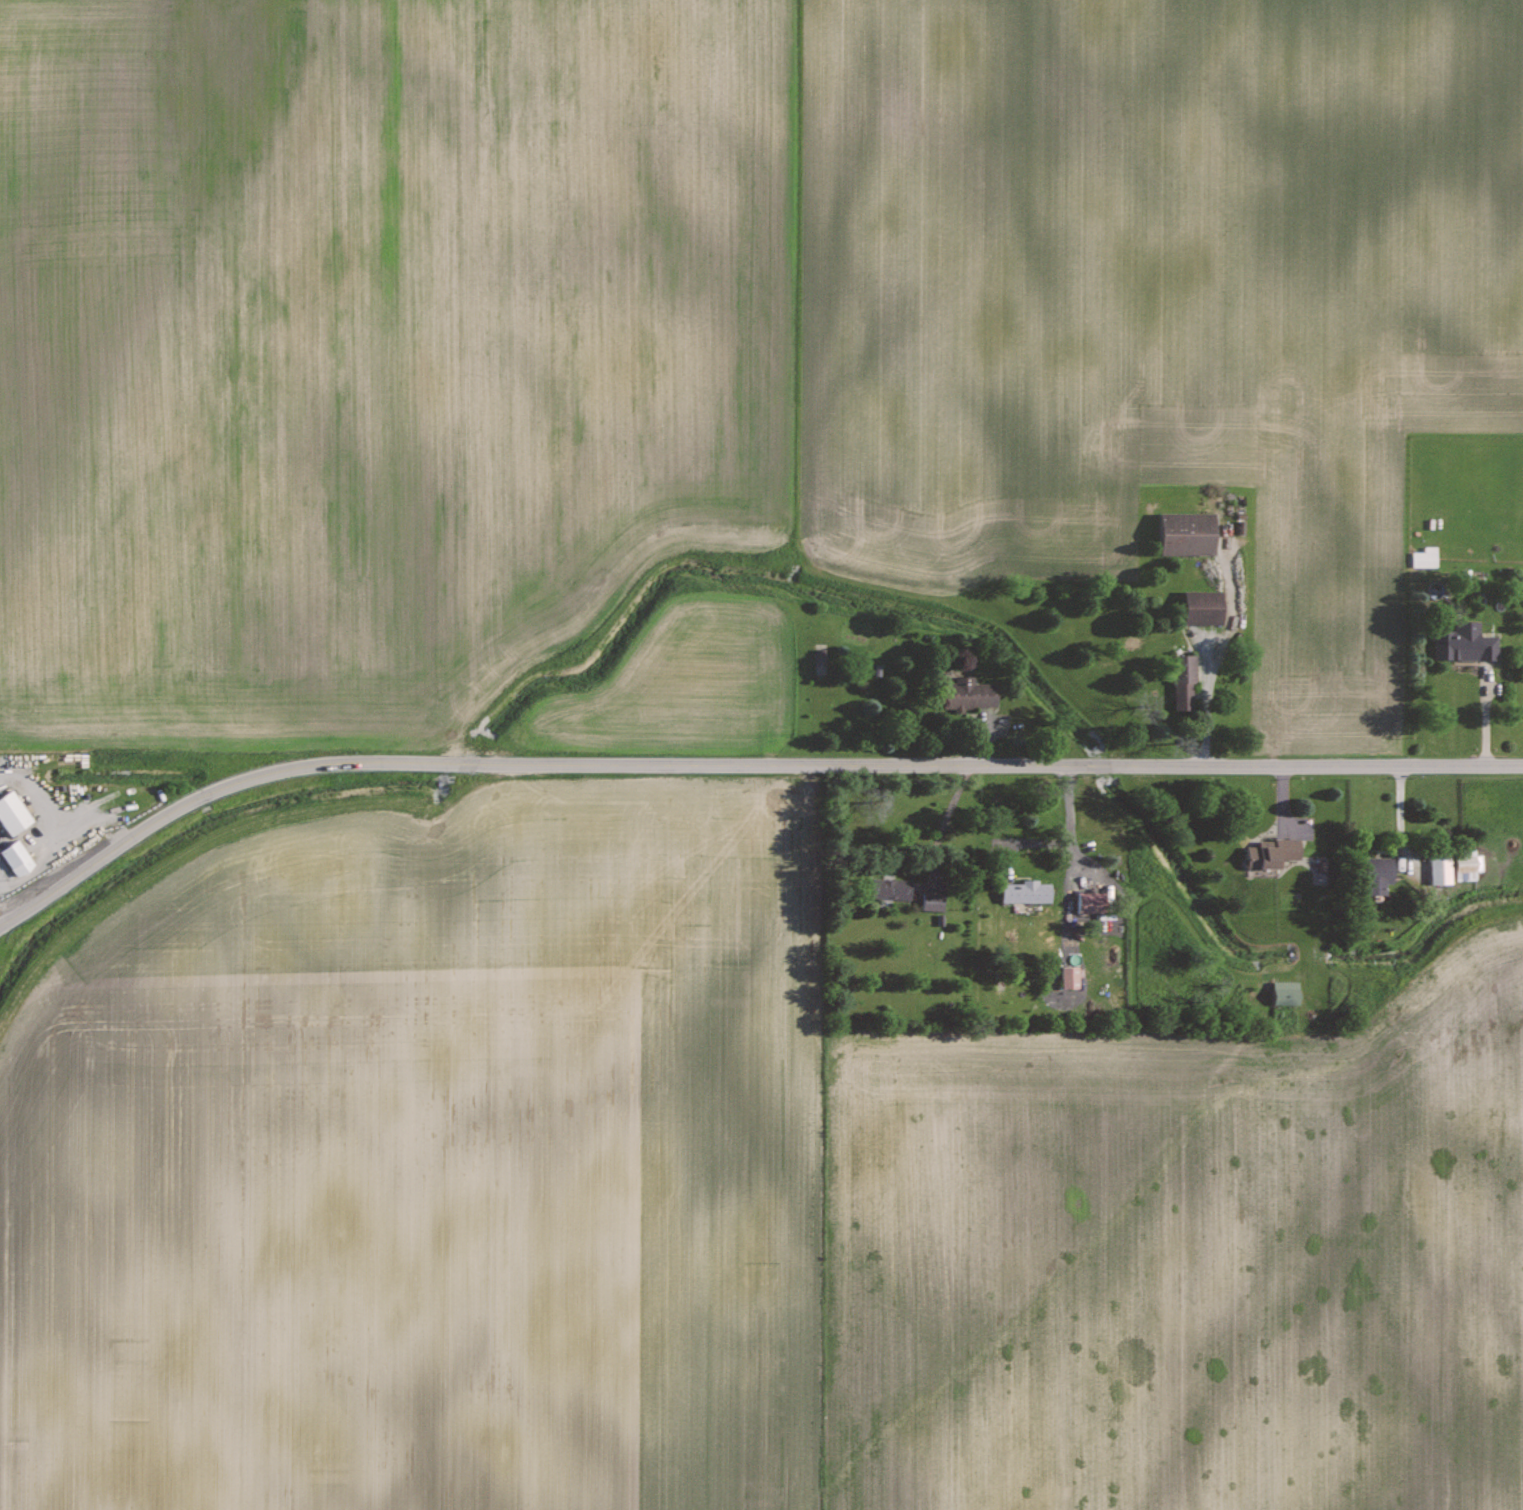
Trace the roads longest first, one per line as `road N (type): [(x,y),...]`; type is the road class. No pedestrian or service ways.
road 1 (tertiary): [(1522,765),(310,765),(244,780),(181,807),(0,924)]

